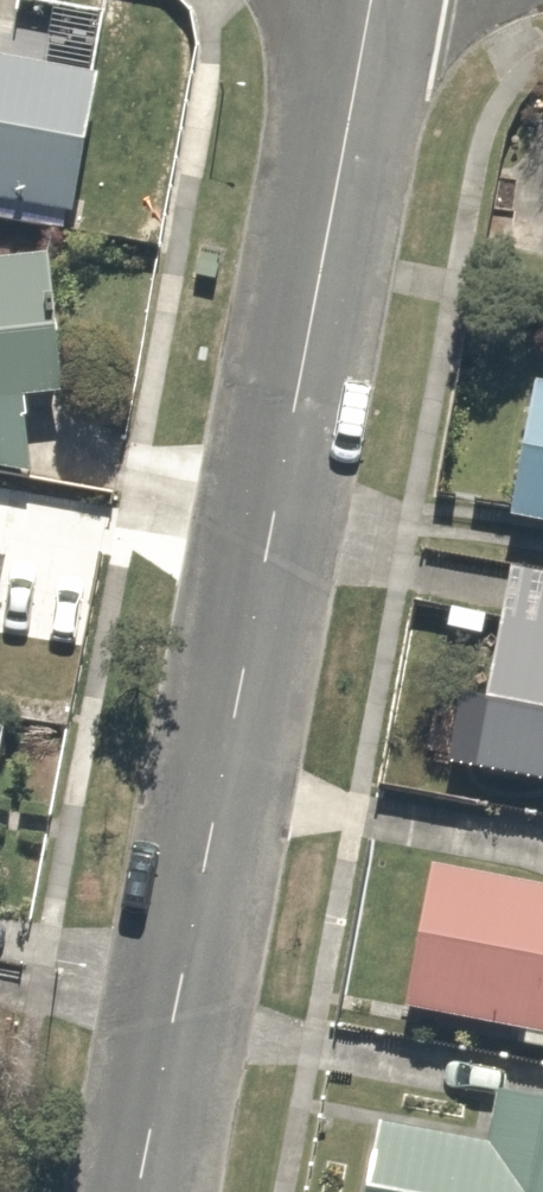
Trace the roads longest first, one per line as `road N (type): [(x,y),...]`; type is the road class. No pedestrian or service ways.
road 1 (residential): [(369,0),(136,1191)]

